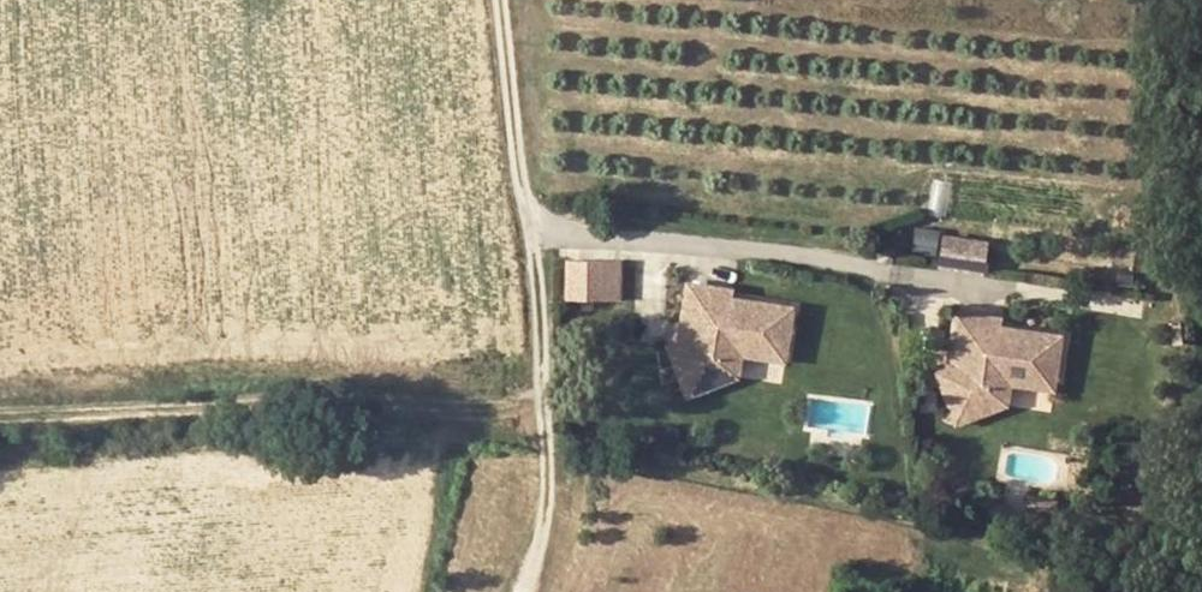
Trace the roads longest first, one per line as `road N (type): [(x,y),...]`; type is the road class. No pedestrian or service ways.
road 1 (unclassified): [(887,273),(580,230),(534,208),(517,165),(499,0)]
road 2 (track): [(0,416),(489,404),(542,391)]
road 3 (track): [(534,208),(542,391)]

